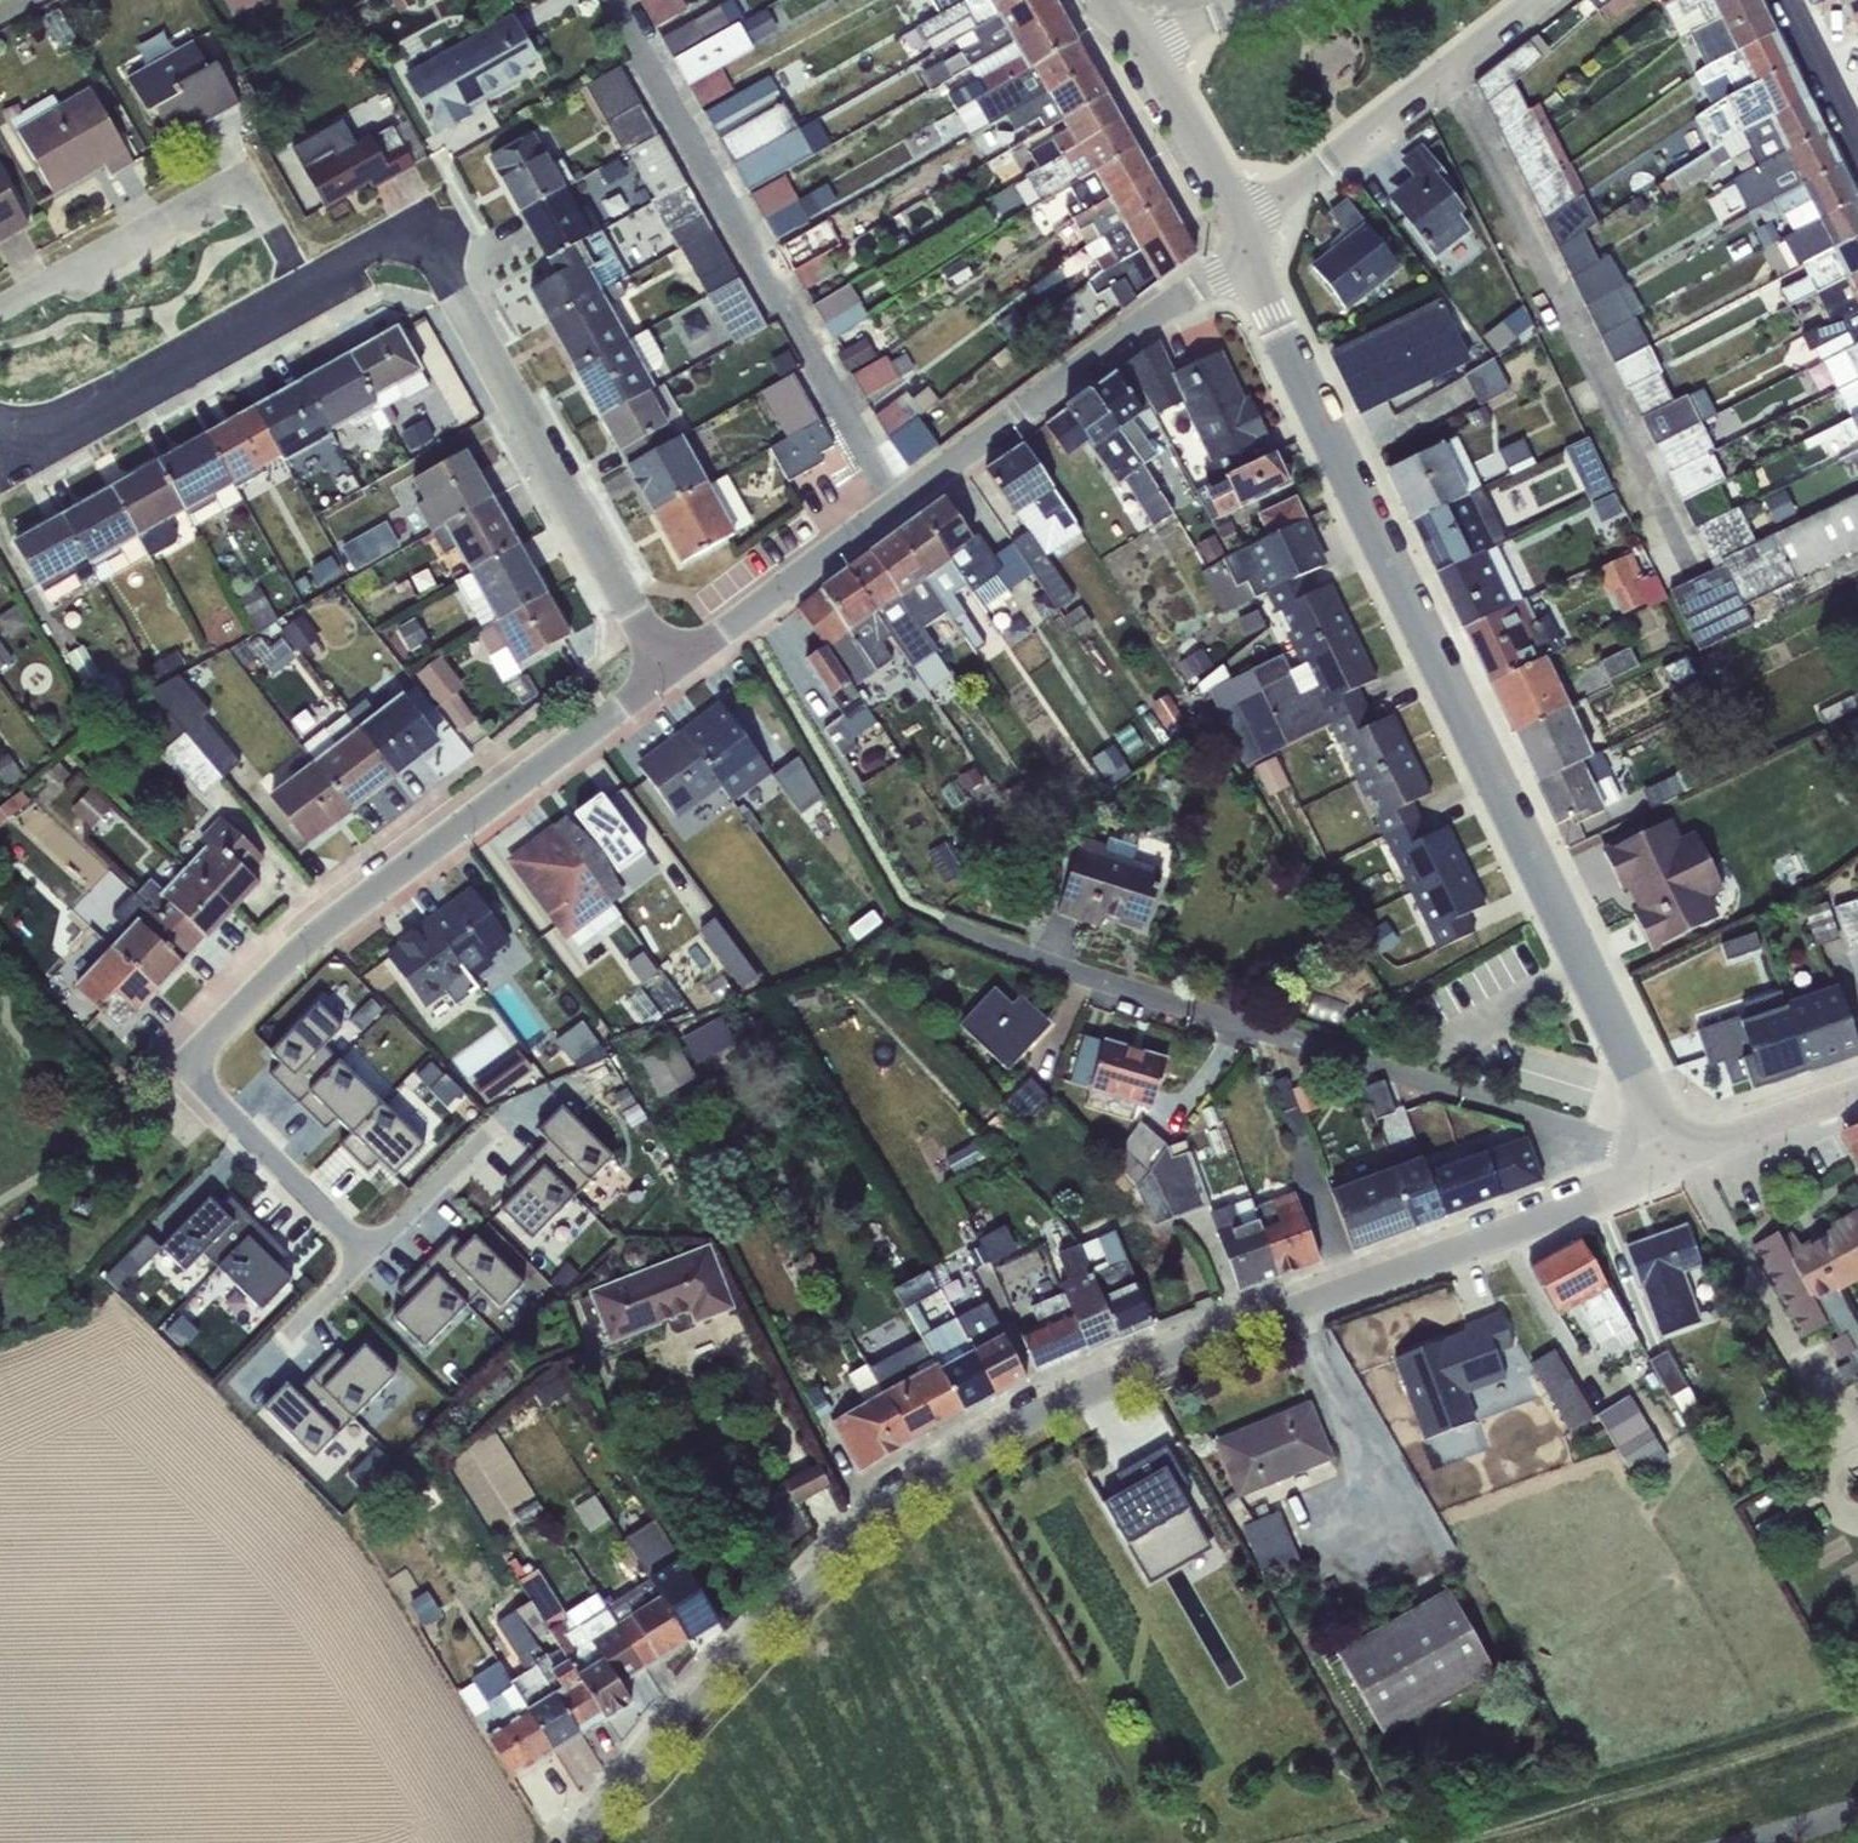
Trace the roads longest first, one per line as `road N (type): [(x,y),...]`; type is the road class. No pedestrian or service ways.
road 1 (residential): [(1685,1155),(1112,1386),(1009,1431),(914,1490),(745,1652),(582,1842)]
road 2 (residential): [(1244,249),(1587,971),(1685,1155)]
road 3 (residential): [(669,673),(416,239),(62,427),(0,412)]
road 4 (residential): [(669,673),(345,920),(197,1061),(377,1248)]
road 5 (residential): [(1685,1155),(995,941)]
road 6 (residential): [(1244,249),(669,673)]
road 7 (residential): [(1244,249),(1289,192),(1541,0)]
road 8 (residential): [(1135,45),(1244,249)]
road 9 (residential): [(1857,1099),(1685,1155)]
road 10 (residential): [(1779,0),(1857,160)]
road 11 (residential): [(377,1248),(487,1138)]
road 12 (residential): [(1259,0),(1135,45)]

